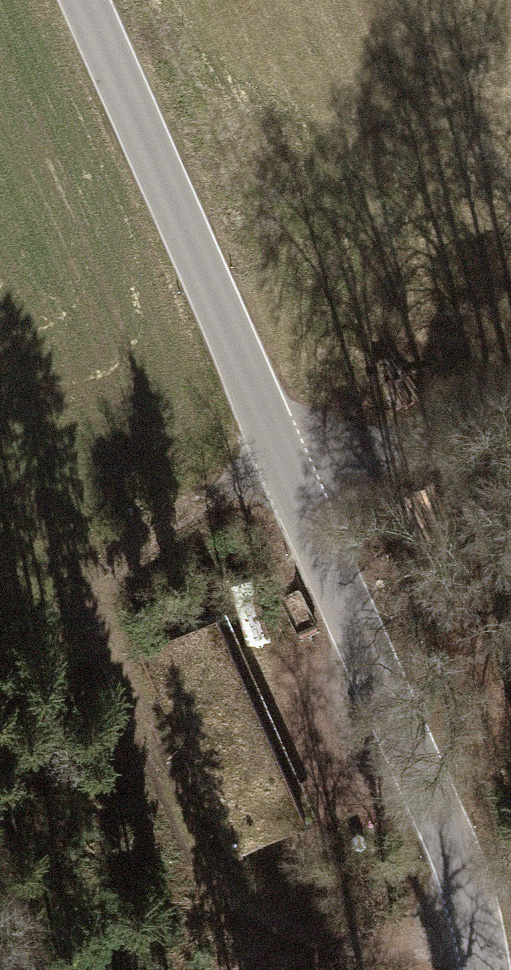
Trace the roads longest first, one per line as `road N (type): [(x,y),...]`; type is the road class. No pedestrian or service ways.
road 1 (track): [(474,903),(329,939),(293,937),(235,912),(197,863),(97,630),(116,566),(152,533),(510,396)]
road 2 (tertiary): [(83,0),(474,903),(489,969)]

